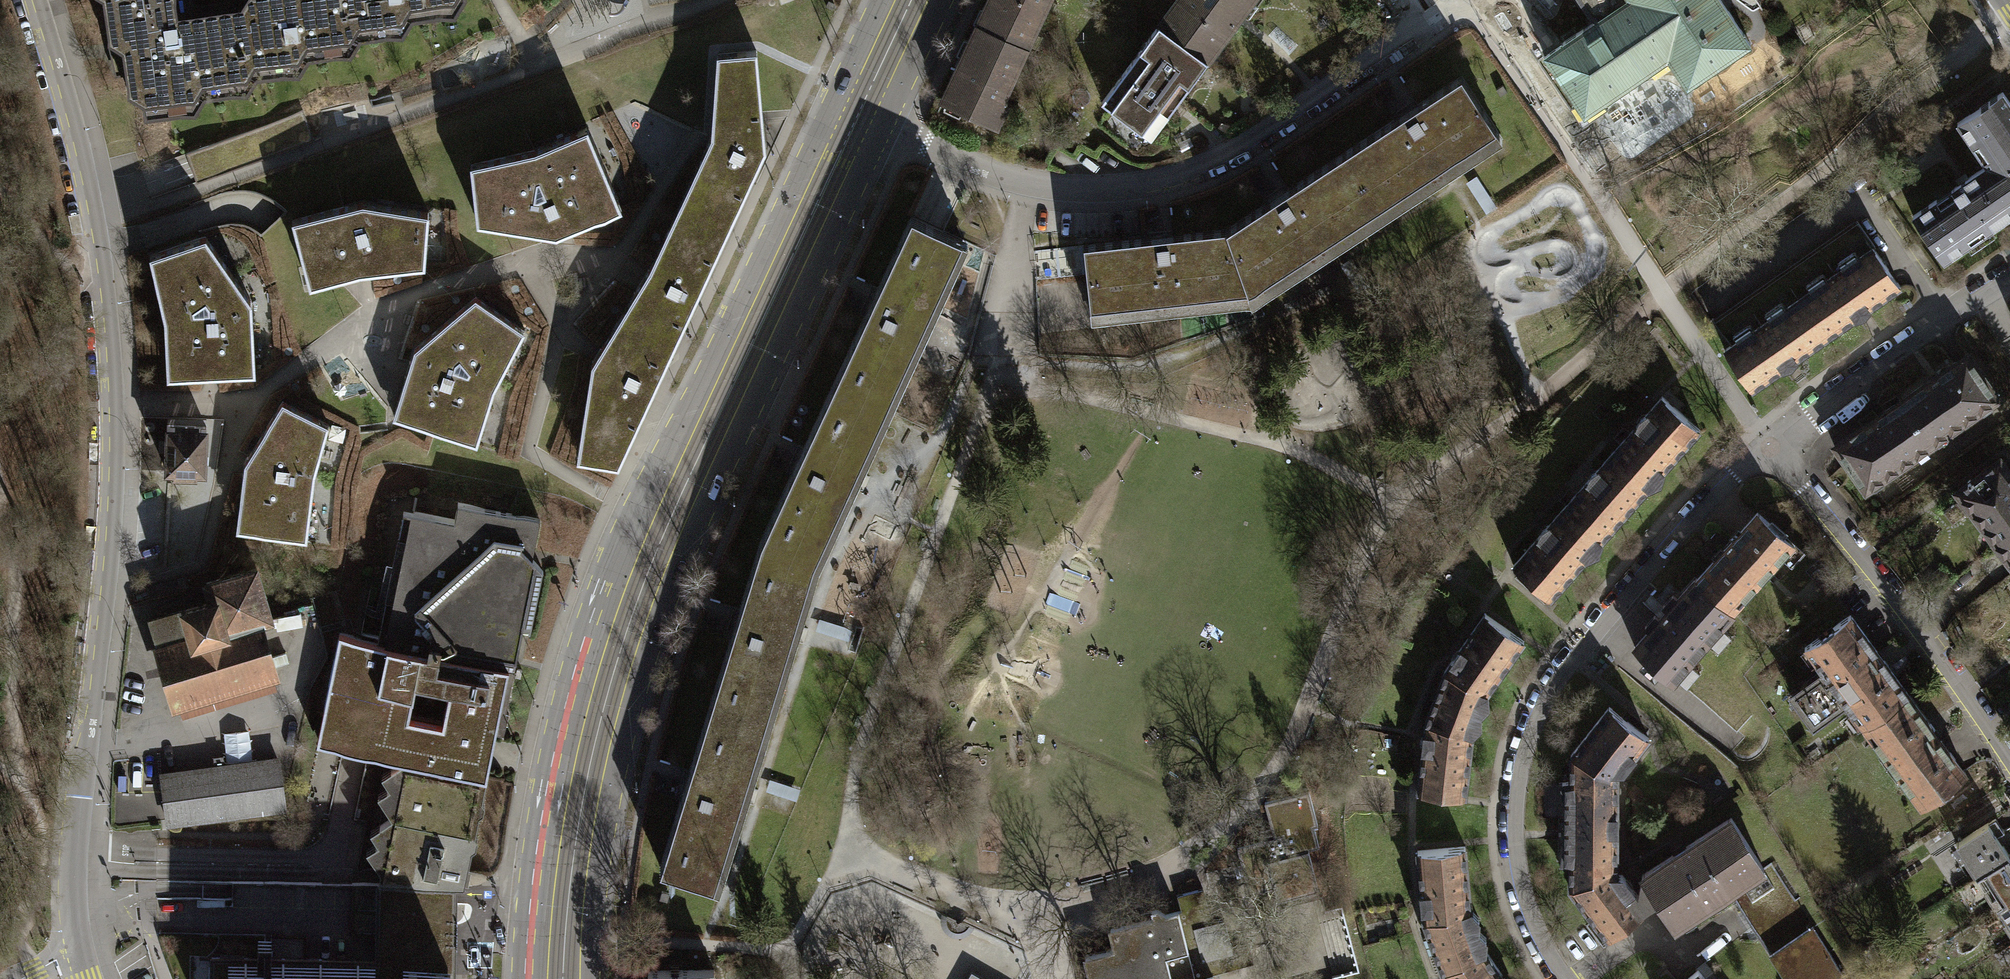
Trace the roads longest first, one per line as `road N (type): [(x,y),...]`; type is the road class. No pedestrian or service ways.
road 1 (residential): [(78,951),(73,852),(110,510),(109,339),(91,201),(36,0)]
road 2 (tertiary): [(827,104),(631,506),(568,675),(532,838),(522,978)]
road 3 (tertiary): [(587,978),(596,846),(619,732),(655,614),(879,125)]
road 4 (residential): [(1765,443),(1616,597),(1544,686),(1523,733),(1507,841),(1524,919),(1557,978)]
road 5 (residential): [(1419,0),(1426,19),(1314,99),(1226,156),(1148,184),(1074,189),(1023,183),(879,125)]
road 6 (residential): [(1765,443),(1914,625),(2009,763)]
road 7 (residential): [(2009,274),(1765,443)]
road 8 (track): [(20,781),(14,544),(0,488)]
road 9 (tertiary): [(879,125),(939,0)]
road 10 (track): [(0,194),(64,265),(100,263)]

